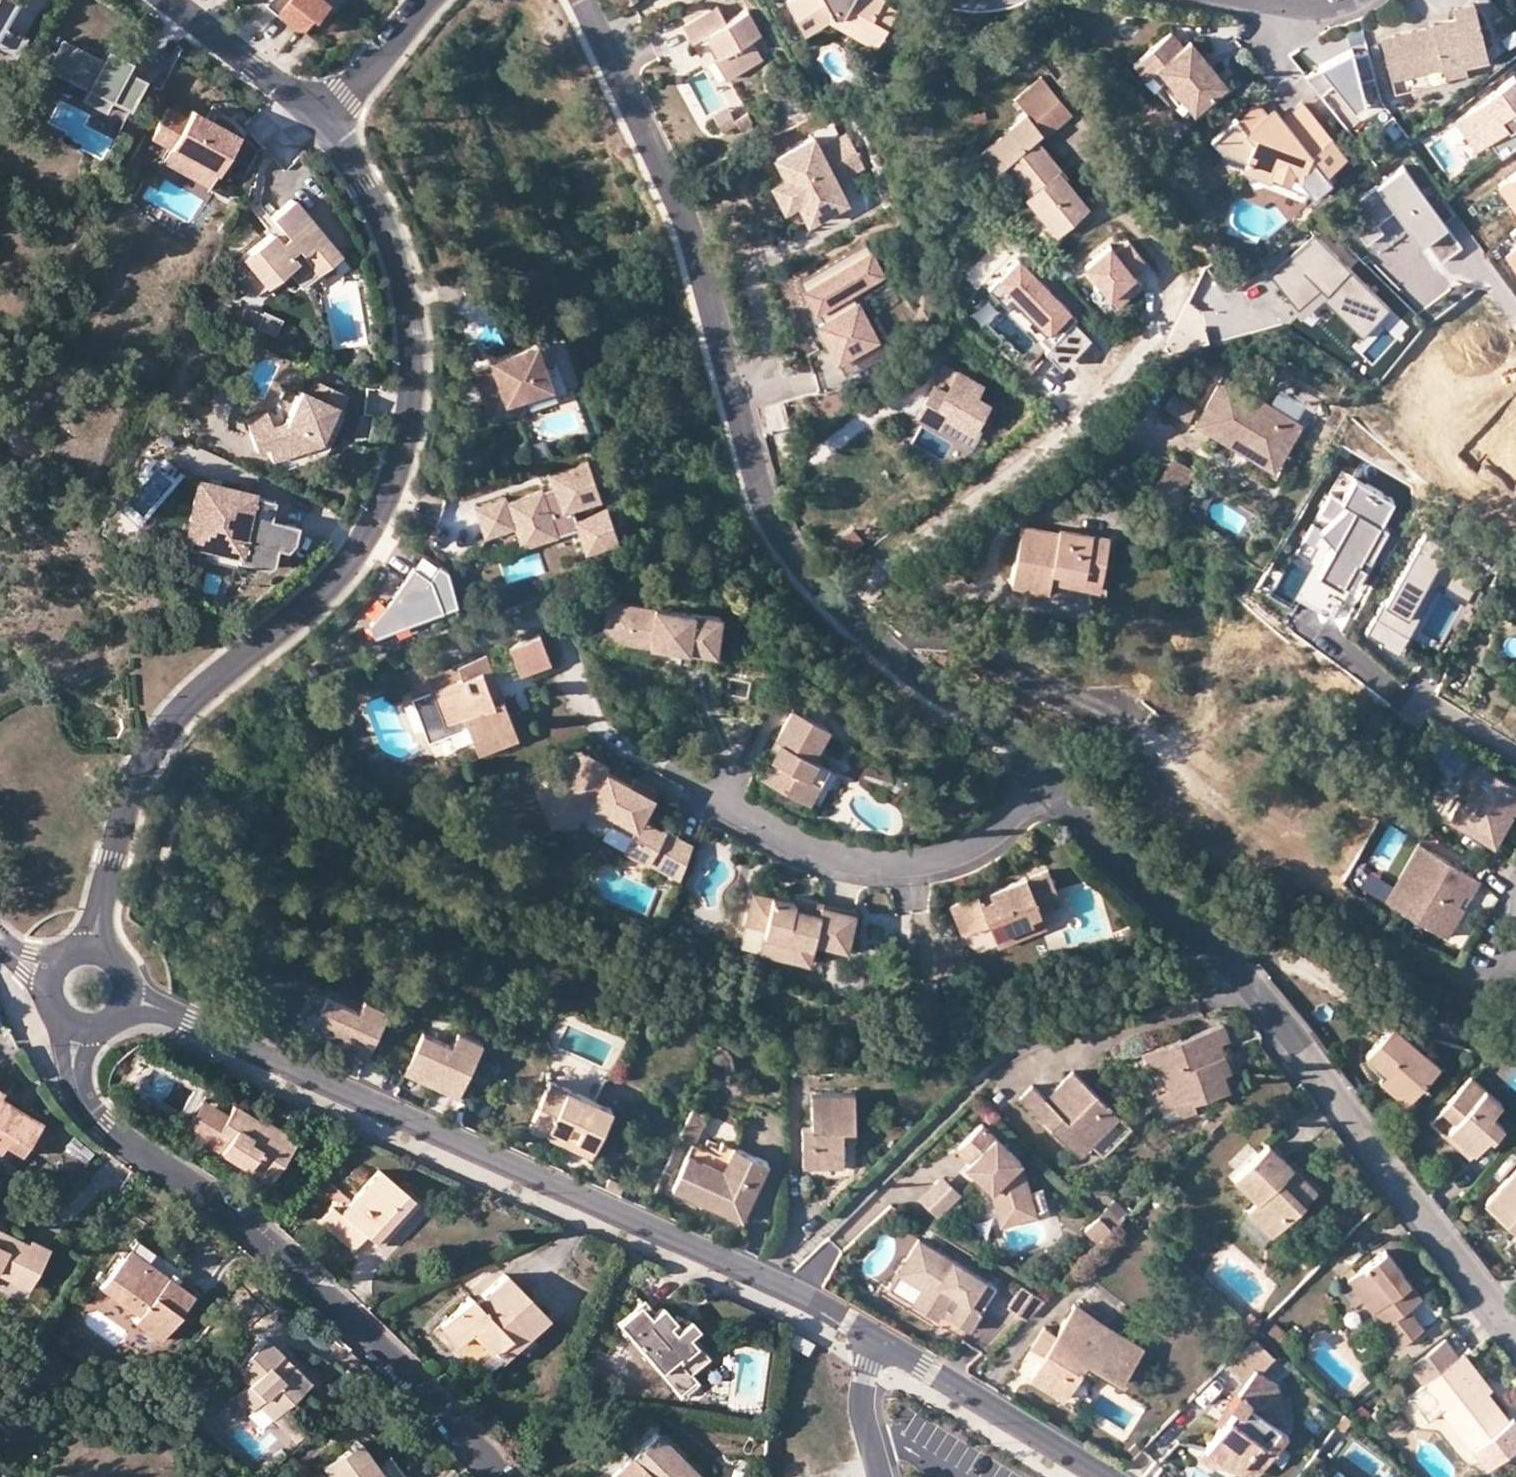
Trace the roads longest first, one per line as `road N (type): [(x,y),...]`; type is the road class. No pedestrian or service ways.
road 1 (residential): [(124,1002),(167,1011),(776,1285),(1105,1476)]
road 2 (residential): [(321,122),(375,203),(404,287),(411,406),(399,463),(358,548),(312,599),(209,684),(145,755),(113,858),(95,952)]
road 3 (residential): [(581,0),(672,187),(759,503),(834,614),(910,685),(992,731),(1043,785)]
road 4 (residential): [(1043,785),(1230,965),(1515,1340)]
road 5 (residential): [(81,1026),(79,1087),(104,1127),(292,1260),(501,1476)]
road 6 (residential): [(712,804),(834,860),(907,869),(955,859),(1002,829),(1043,785)]
road 7 (residential): [(162,0),(321,122)]
road 8 (residential): [(321,122),(432,0)]

